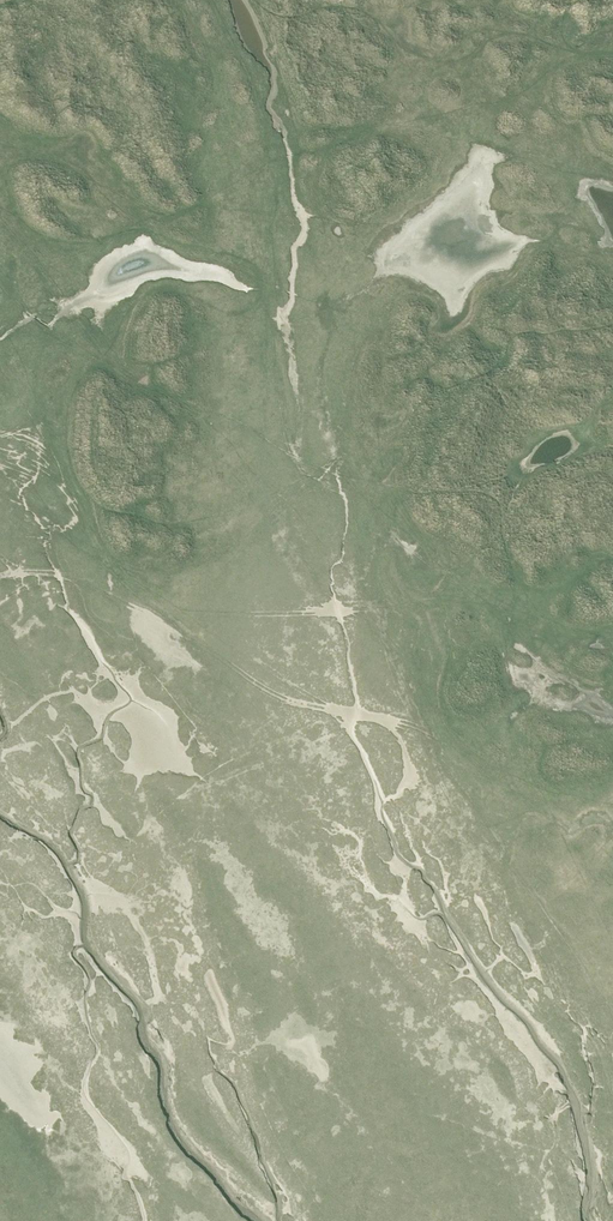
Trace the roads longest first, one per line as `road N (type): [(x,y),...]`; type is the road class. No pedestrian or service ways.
road 1 (track): [(0,456),(55,482),(102,558),(133,577),(207,563),(287,494),(336,469),(446,549),(525,628),(560,642),(612,642)]

